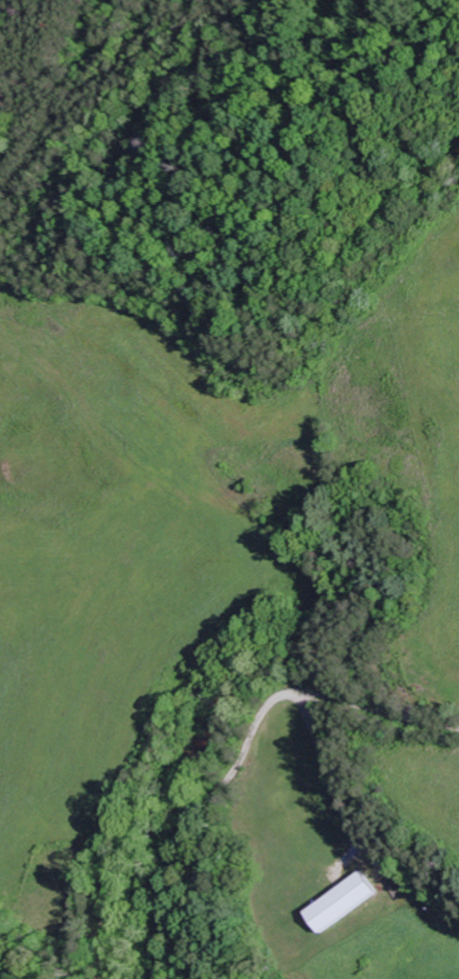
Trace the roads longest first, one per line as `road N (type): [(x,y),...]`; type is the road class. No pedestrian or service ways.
road 1 (residential): [(164,978),(183,838),(236,780),(280,700),(314,692),(458,729)]

